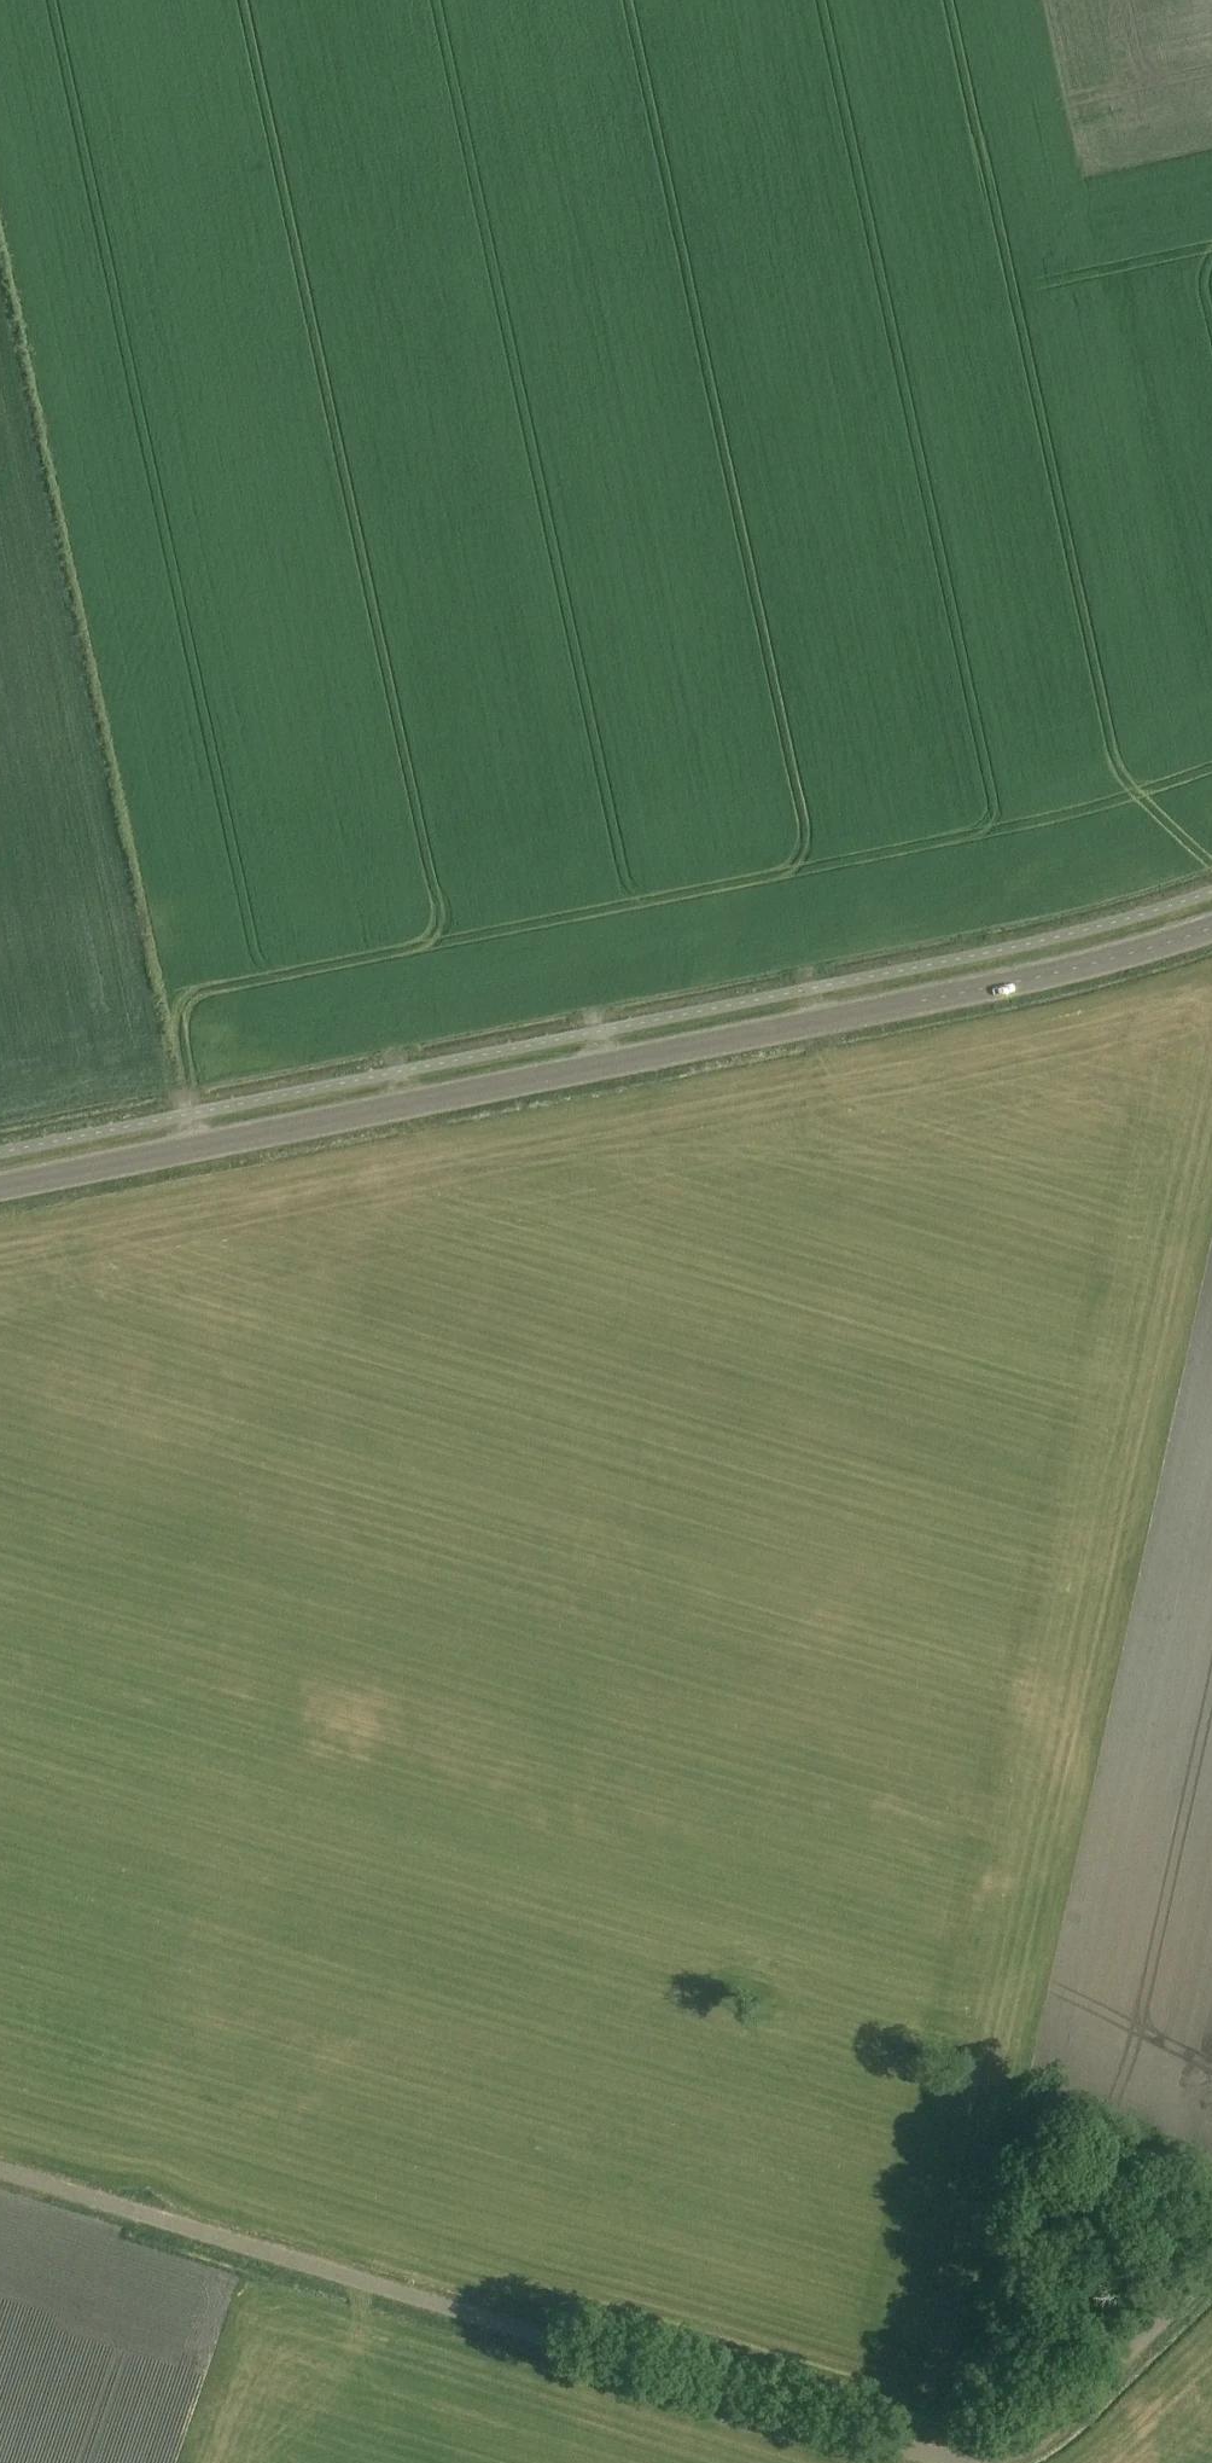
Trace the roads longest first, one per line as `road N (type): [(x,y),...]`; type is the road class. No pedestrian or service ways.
road 1 (unclassified): [(1211,2267),(1052,2426),(1005,2450),(958,2456),(907,2449),(0,2170)]
road 2 (tertiary): [(0,1176),(968,988),(1211,927)]

